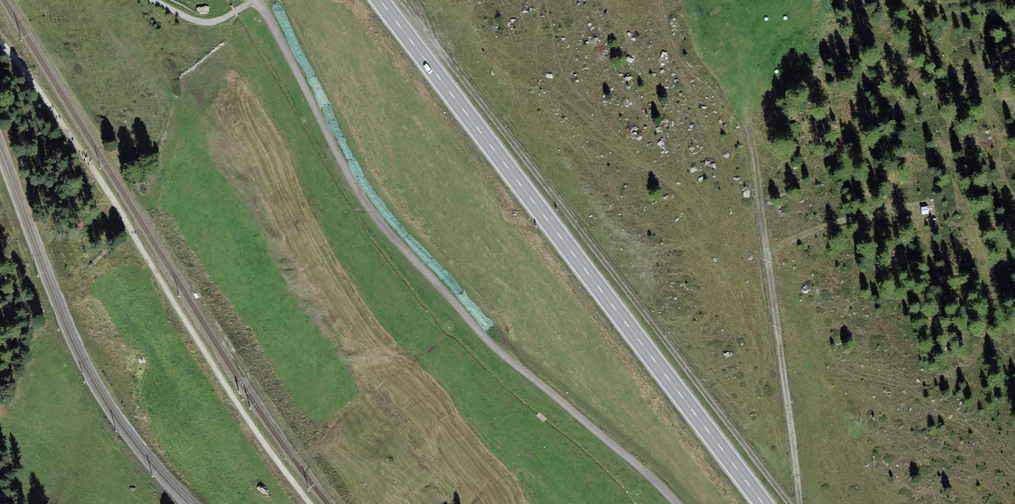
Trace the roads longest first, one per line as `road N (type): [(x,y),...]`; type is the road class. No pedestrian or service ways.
road 1 (track): [(675,503),(496,349),(387,231),(256,0)]
road 2 (track): [(401,0),(791,503)]
road 3 (primary): [(763,503),(380,0)]
road 4 (track): [(314,503),(271,450),(78,145),(0,40)]
road 5 (track): [(748,123),(801,503)]
road 6 (track): [(766,250),(842,221),(911,208)]

